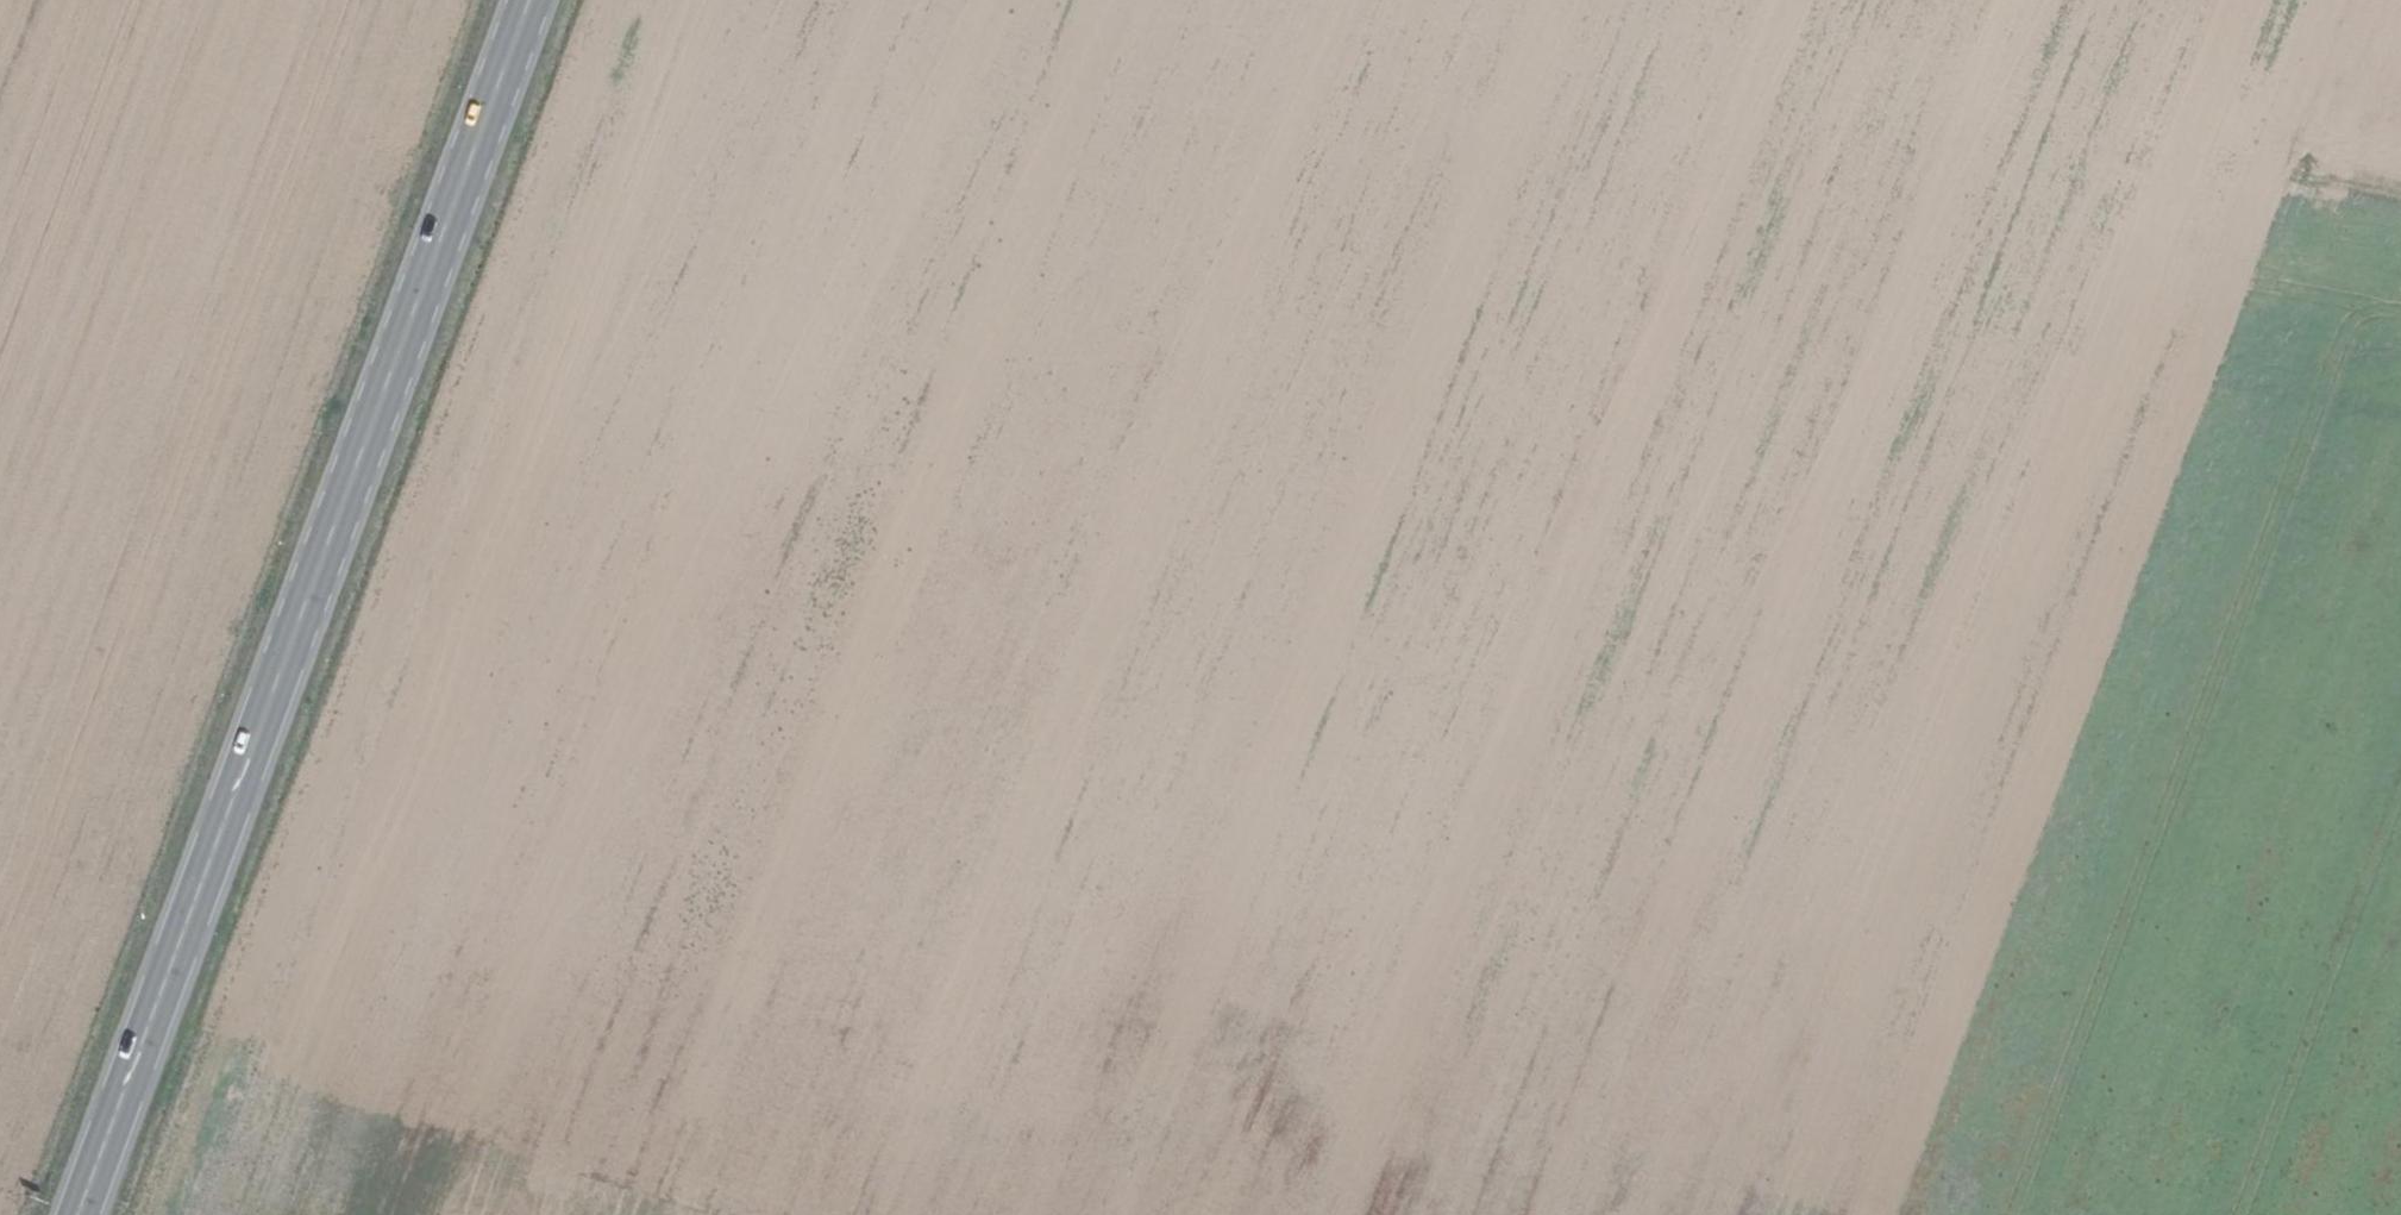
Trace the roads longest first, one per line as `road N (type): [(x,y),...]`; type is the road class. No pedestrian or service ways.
road 1 (primary): [(535,0),(79,1214)]

